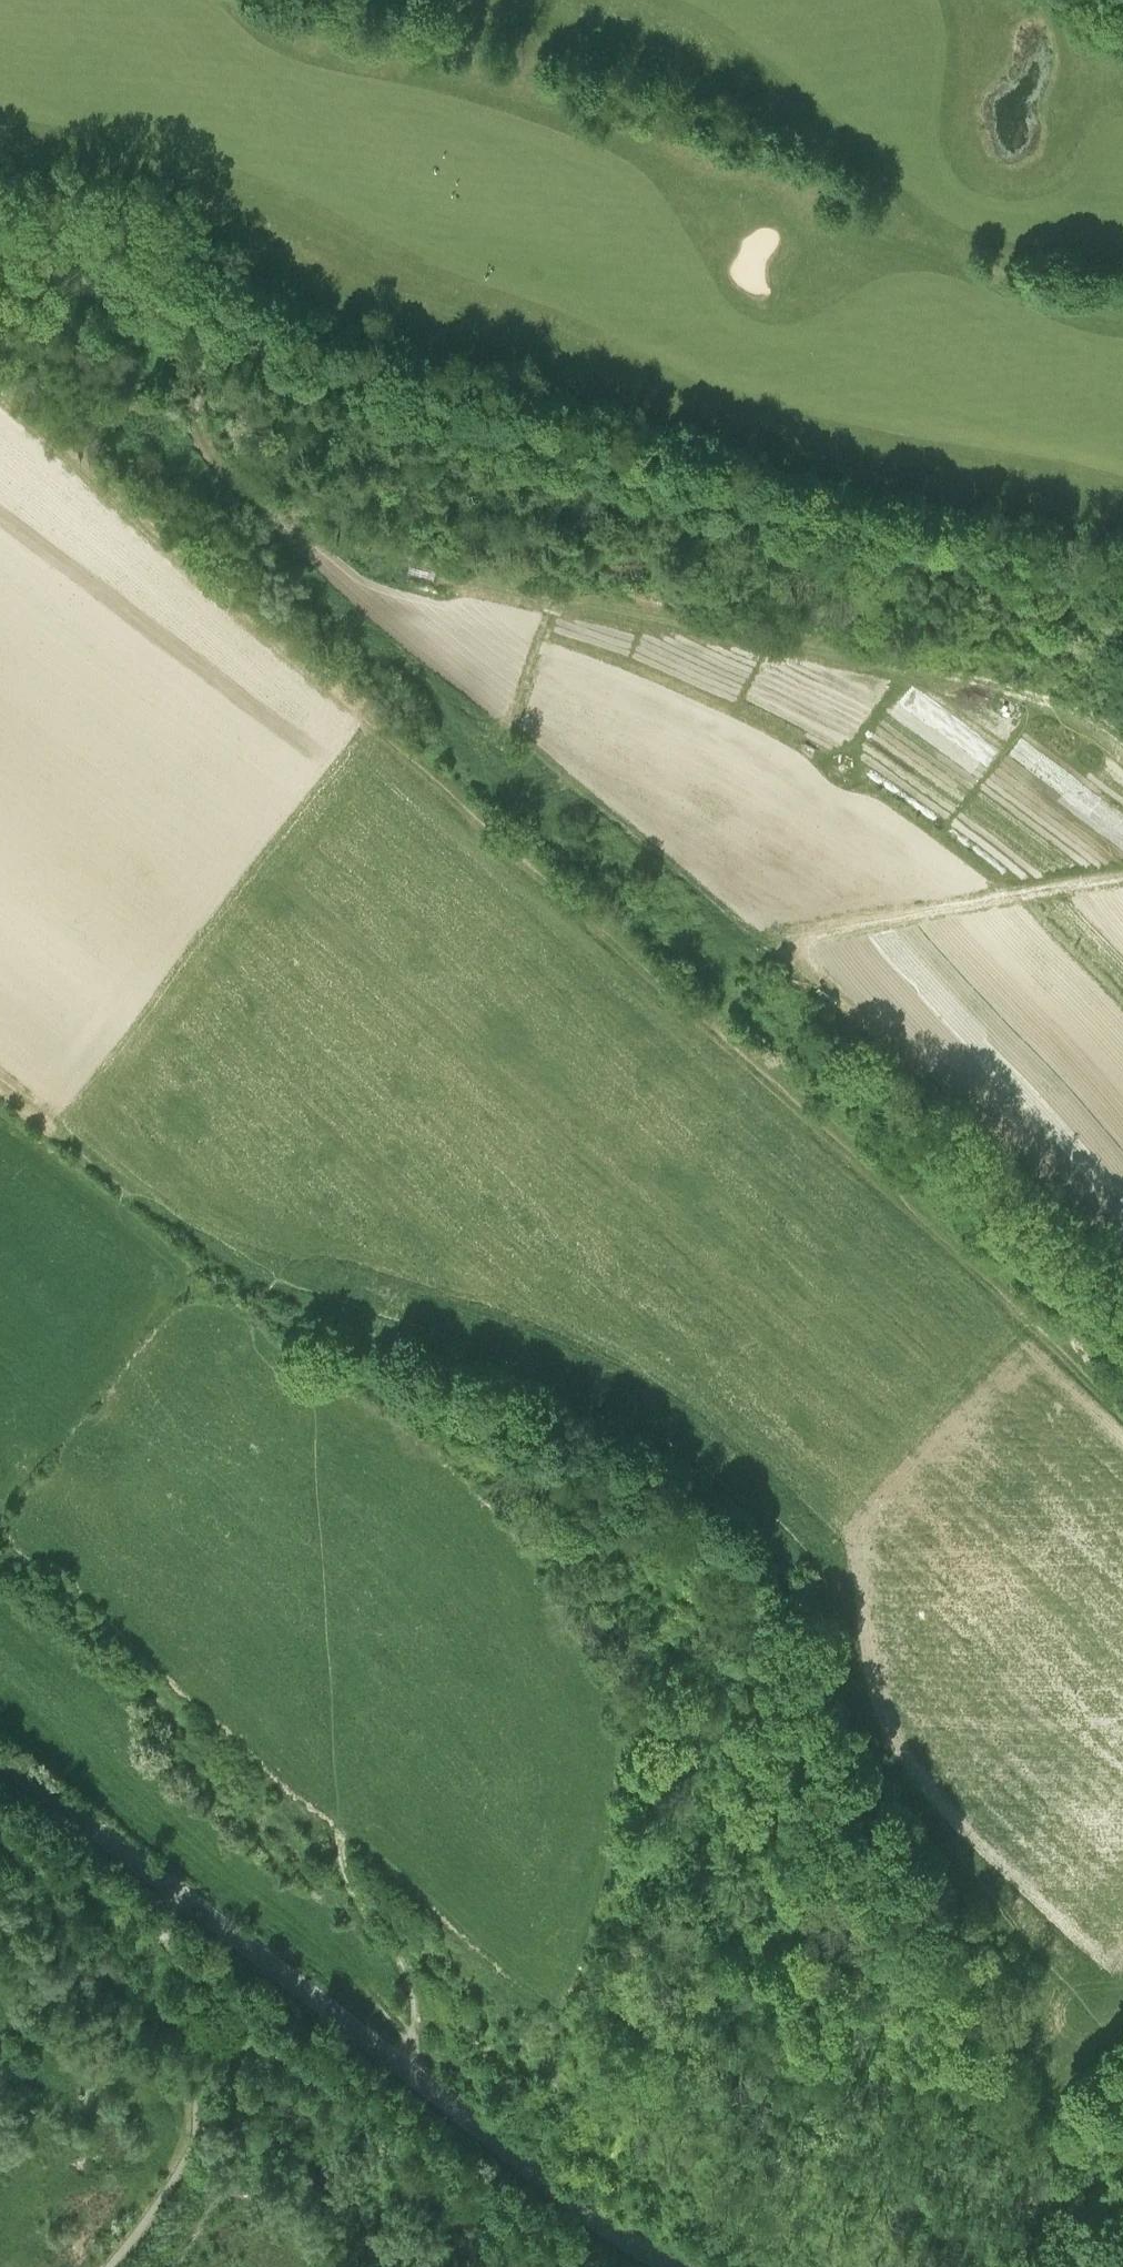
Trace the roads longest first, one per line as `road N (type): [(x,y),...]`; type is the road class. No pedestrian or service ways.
road 1 (unclassified): [(1122,513),(806,471),(0,197)]
road 2 (unclassified): [(688,2266),(545,2174),(0,1752)]
road 3 (track): [(340,1817),(350,1876),(411,1984),(404,2064)]
road 4 (track): [(202,269),(193,348),(200,378),(293,469)]

